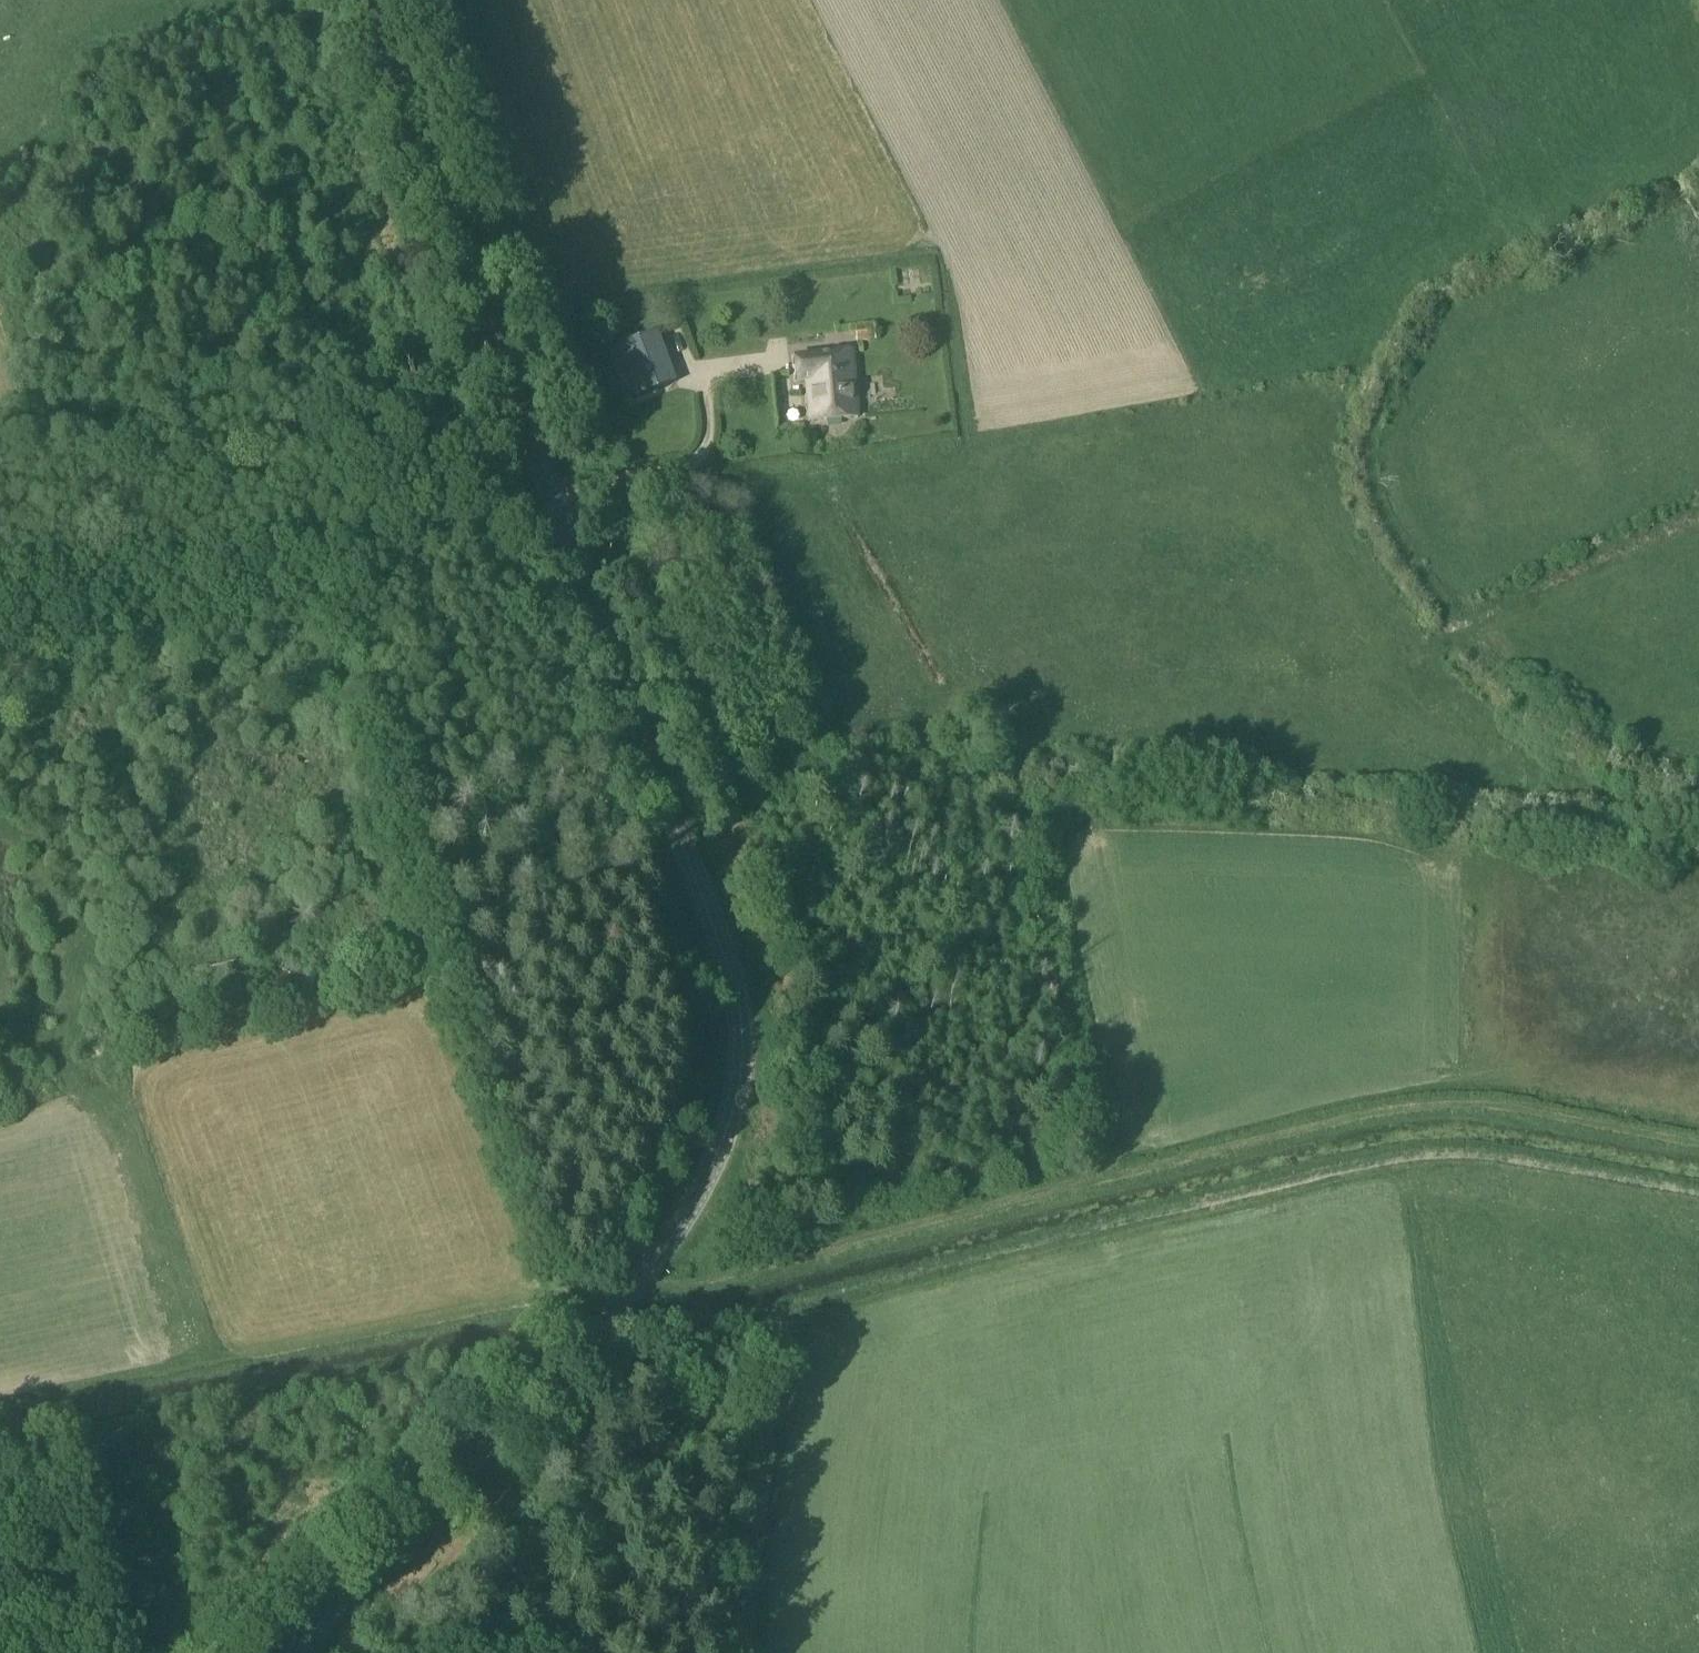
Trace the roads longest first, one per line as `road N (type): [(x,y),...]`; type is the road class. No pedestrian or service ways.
road 1 (tertiary): [(300,1652),(656,1254),(698,1191),(713,1149),(731,1091),(736,1027),(722,971),(362,0)]
road 2 (track): [(734,1305),(598,1326)]

